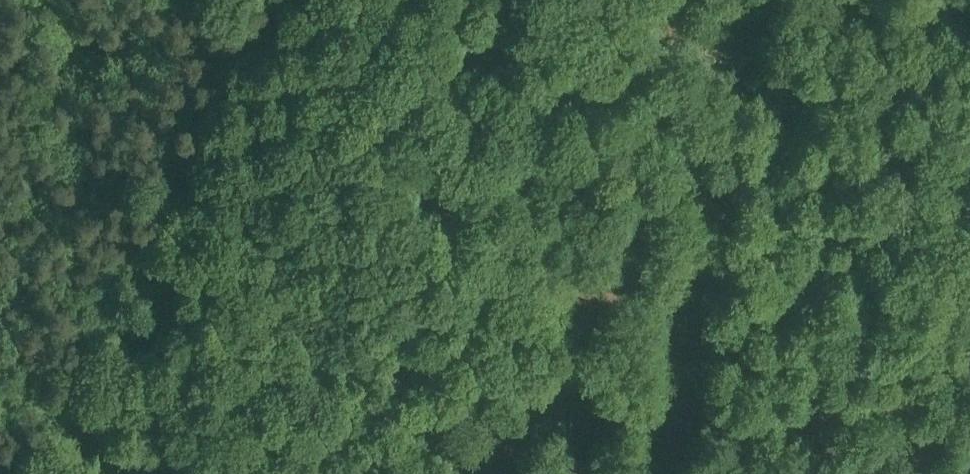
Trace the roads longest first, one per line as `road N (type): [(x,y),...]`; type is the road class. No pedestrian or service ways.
road 1 (track): [(261,0),(30,473)]

